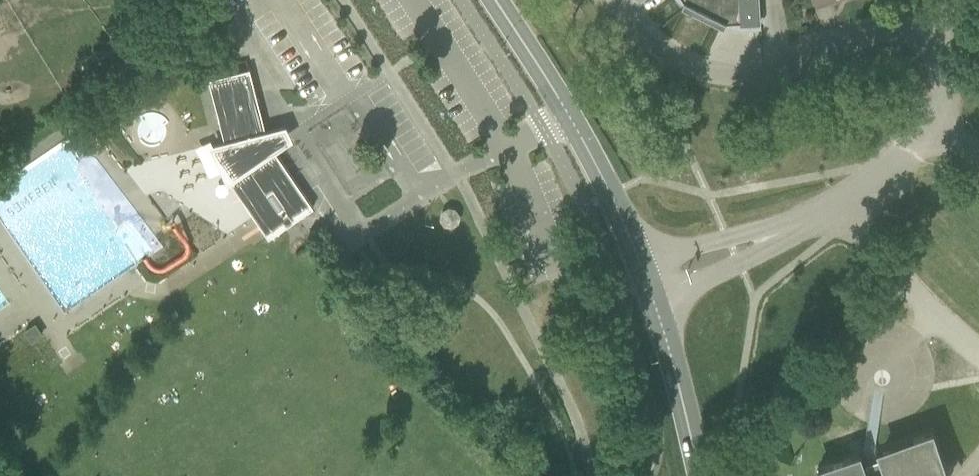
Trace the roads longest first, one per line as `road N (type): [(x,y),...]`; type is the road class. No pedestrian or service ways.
road 1 (unclassified): [(955,42),(868,35),(785,69),(725,74),(668,54),(617,0)]
road 2 (unclassified): [(638,260),(783,233),(865,187),(924,127)]
road 3 (tertiary): [(638,260),(590,154),(491,0)]
road 4 (tertiary): [(698,475),(638,260)]

